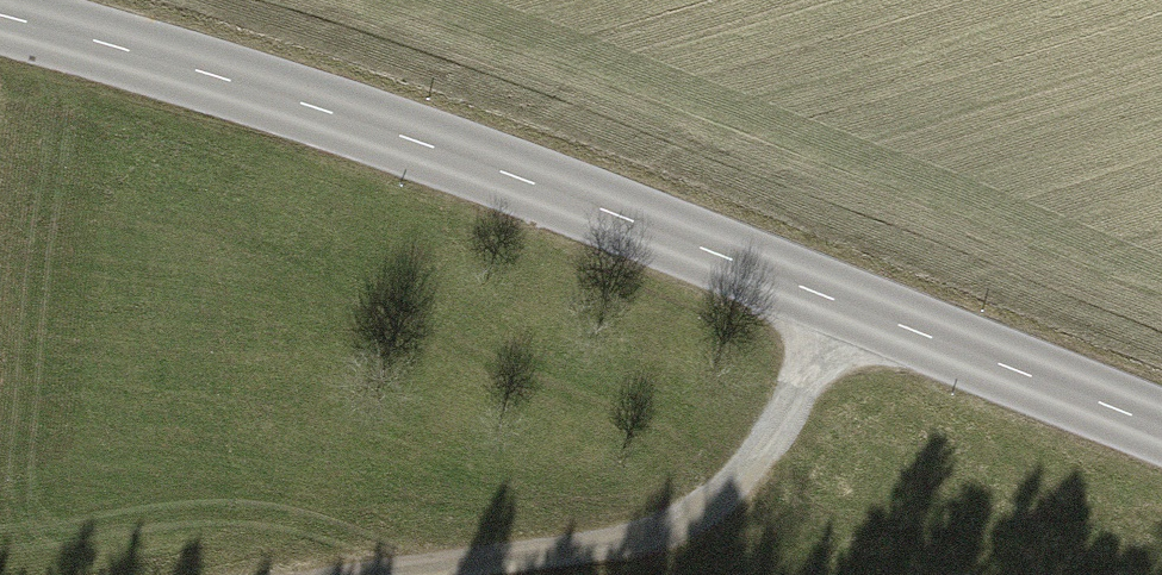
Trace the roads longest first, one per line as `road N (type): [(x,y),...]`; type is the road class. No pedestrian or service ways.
road 1 (tertiary): [(1161,436),(407,144),(0,20)]
road 2 (track): [(503,574),(572,564),(695,522),(773,458),(850,317)]

